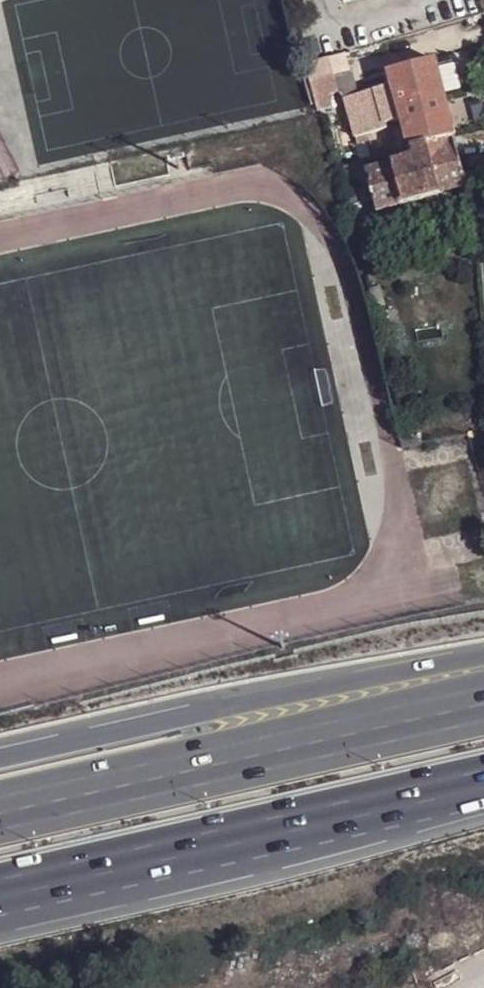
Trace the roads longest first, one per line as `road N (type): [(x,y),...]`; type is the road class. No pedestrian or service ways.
road 1 (motorway): [(0,903),(483,788)]
road 2 (motorway): [(483,705),(0,817)]
road 3 (motorway): [(483,665),(0,759)]

